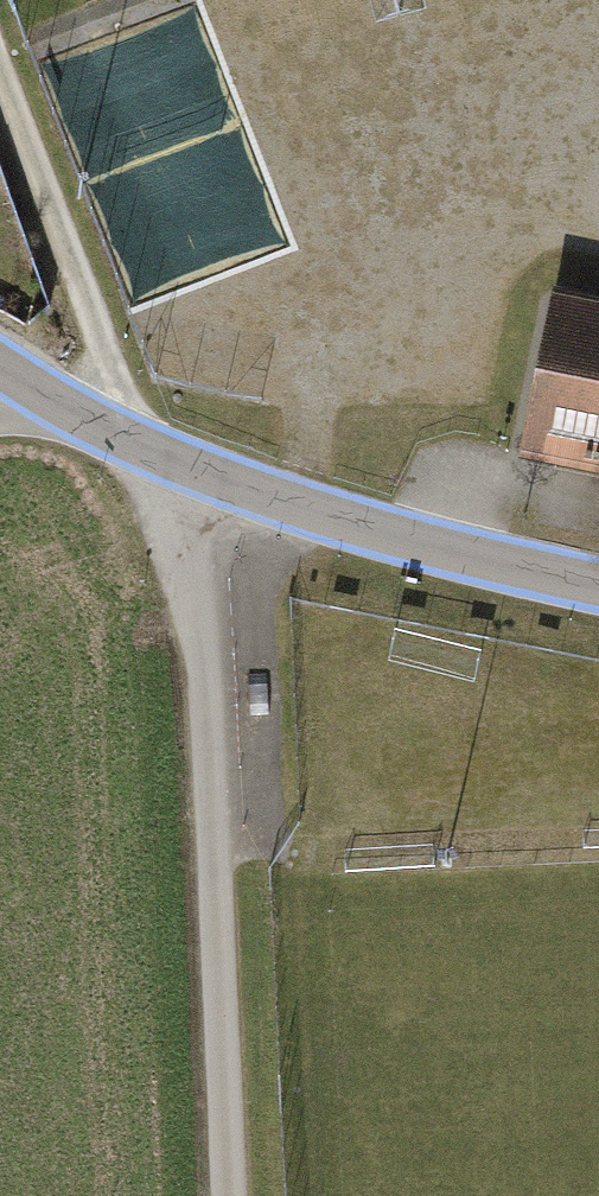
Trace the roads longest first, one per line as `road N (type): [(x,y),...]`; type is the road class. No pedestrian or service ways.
road 1 (track): [(202,485),(232,1195)]
road 2 (tertiary): [(598,582),(202,485),(0,374)]
road 3 (track): [(0,106),(138,450)]
road 4 (track): [(216,801),(284,854),(316,862),(465,853)]

